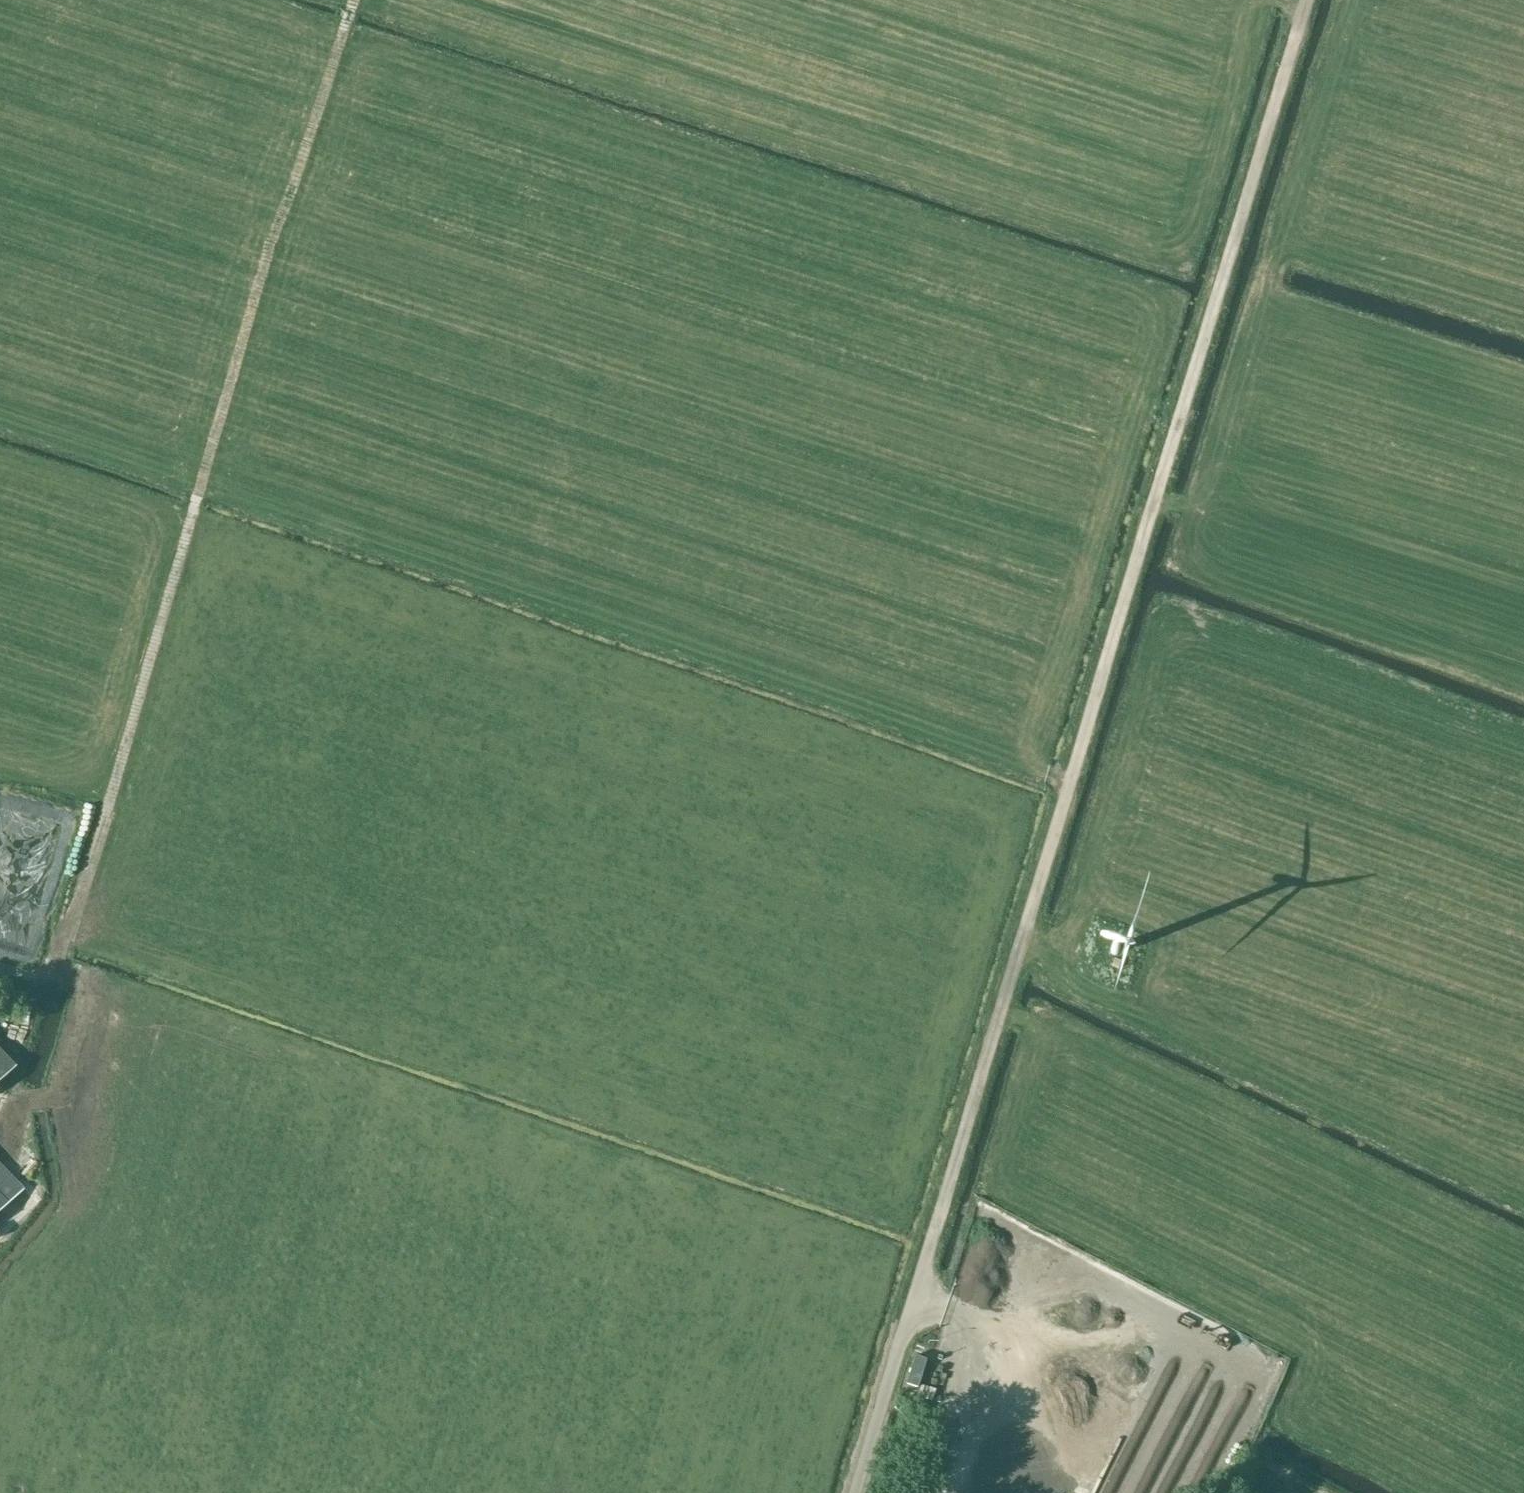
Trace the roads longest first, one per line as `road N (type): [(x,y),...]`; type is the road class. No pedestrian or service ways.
road 1 (unclassified): [(1305,0),(855,1492)]

